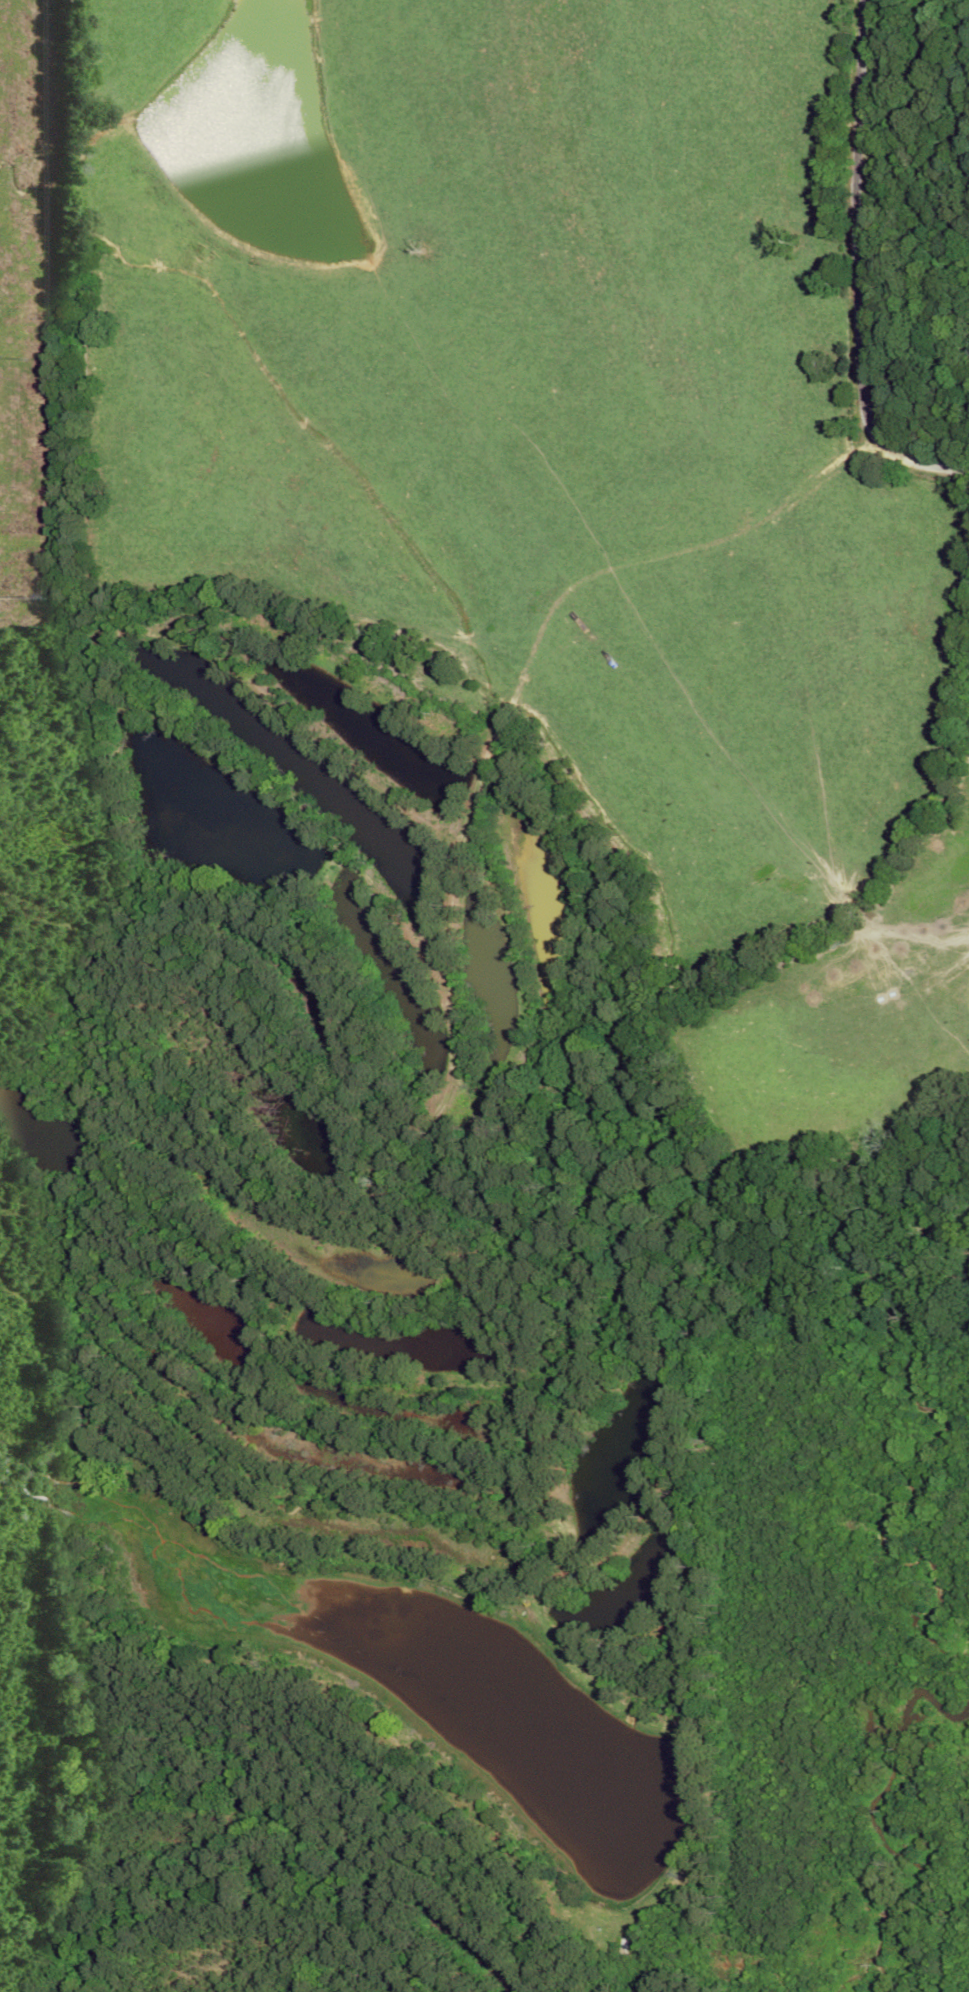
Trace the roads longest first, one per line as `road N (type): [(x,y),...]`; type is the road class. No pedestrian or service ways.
road 1 (residential): [(968,481),(843,404),(818,324),(821,0)]

